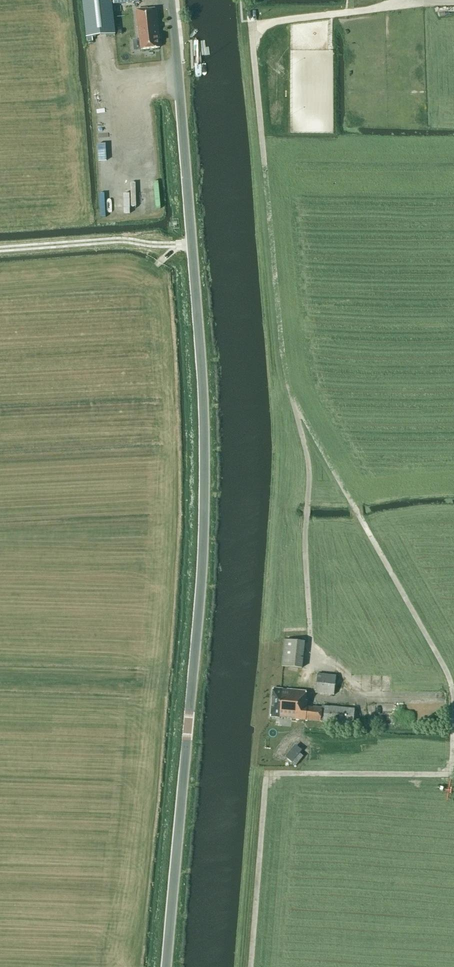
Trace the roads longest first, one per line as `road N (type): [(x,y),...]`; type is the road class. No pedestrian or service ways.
road 1 (unclassified): [(166,966),(196,680),(205,480),(171,0)]
road 2 (track): [(296,410),(444,664),(453,692),(450,774),(267,773),(251,966)]
road 3 (unclassified): [(453,0),(254,26),(296,410)]

